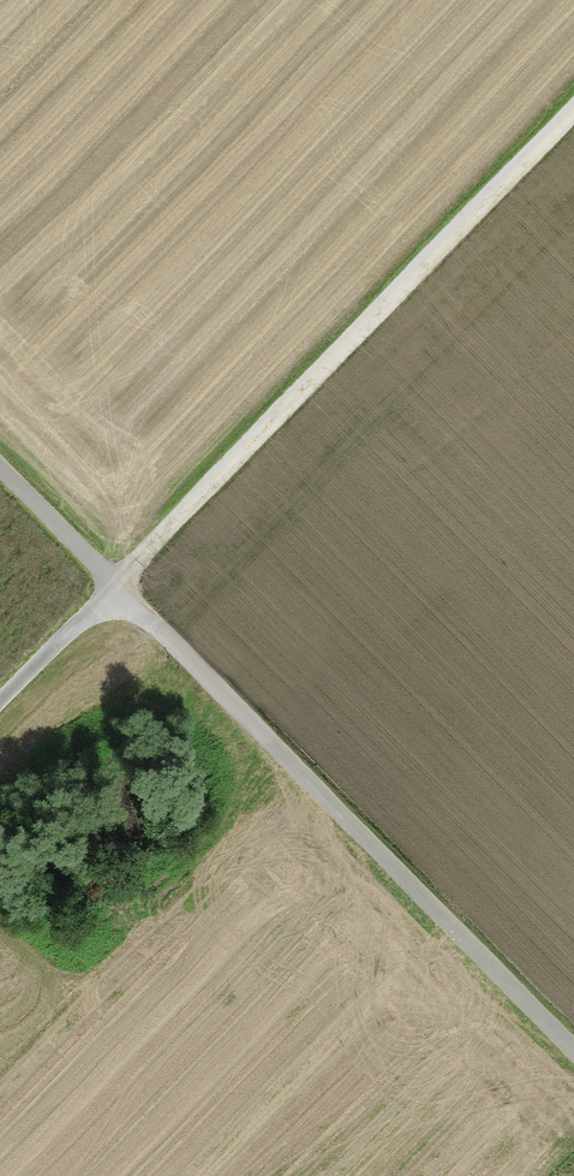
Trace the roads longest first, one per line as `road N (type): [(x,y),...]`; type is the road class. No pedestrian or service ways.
road 1 (track): [(573,104),(0,698)]
road 2 (track): [(0,475),(573,1056)]

